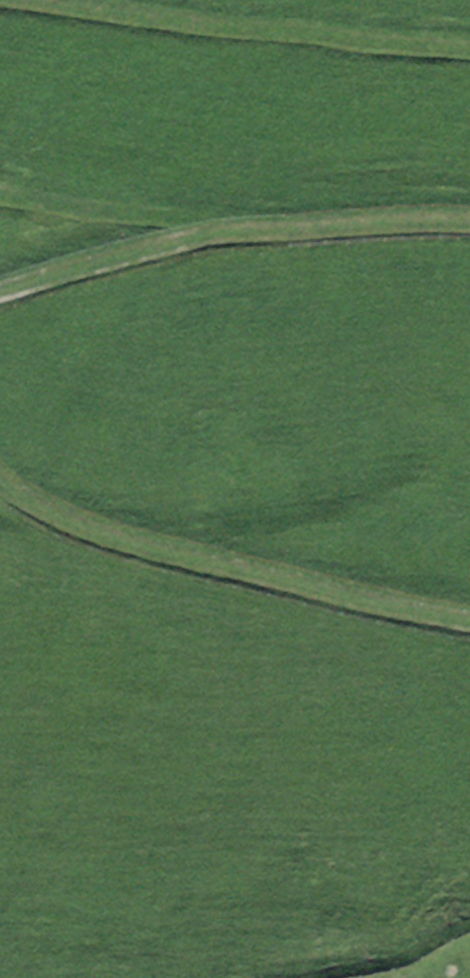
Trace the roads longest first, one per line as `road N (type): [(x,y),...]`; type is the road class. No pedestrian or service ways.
road 1 (track): [(0,475),(63,519),(203,560),(469,619)]
road 2 (track): [(469,221),(268,230),(0,197)]
road 3 (track): [(469,46),(219,25),(42,0)]
road 4 (track): [(211,226),(0,291)]

